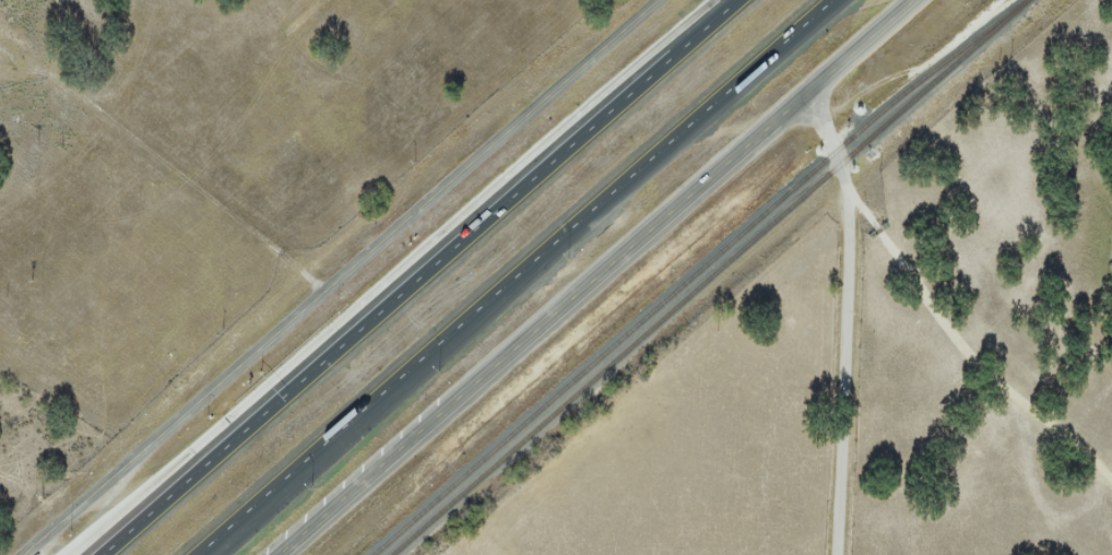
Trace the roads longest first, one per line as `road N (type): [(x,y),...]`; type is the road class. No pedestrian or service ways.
road 1 (tertiary): [(275,554),(918,0)]
road 2 (motorway): [(739,0),(103,554)]
road 3 (tertiary): [(659,0),(26,554)]
road 4 (motorway): [(400,379),(833,0)]
road 5 (residential): [(835,554),(850,205),(812,94)]
road 6 (track): [(0,50),(52,72),(327,292)]
road 7 (motorway): [(199,554),(400,379)]

